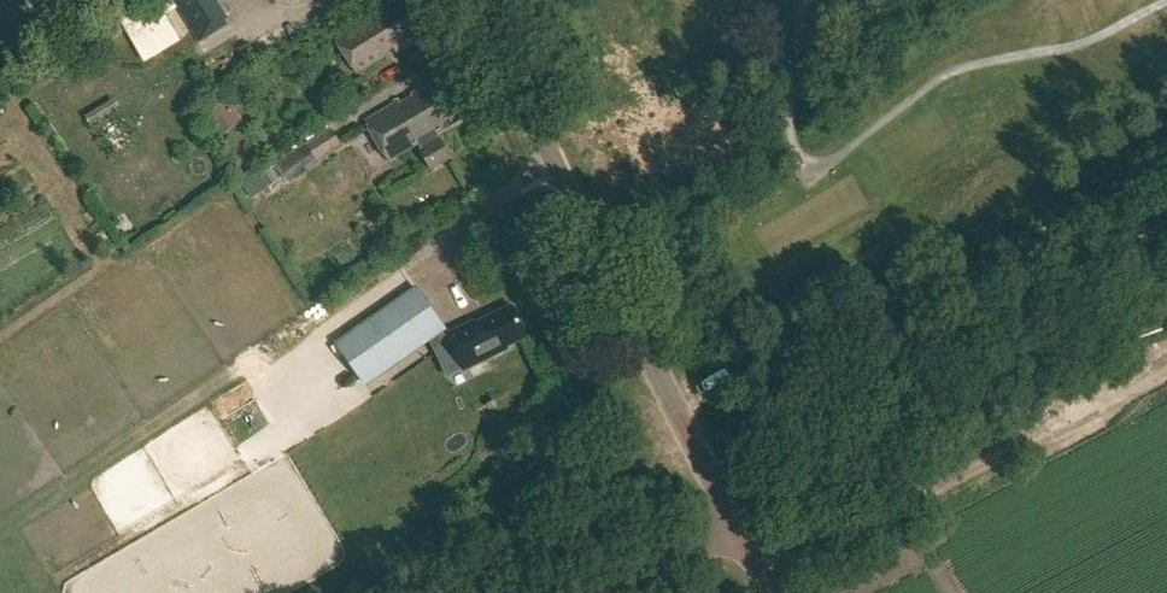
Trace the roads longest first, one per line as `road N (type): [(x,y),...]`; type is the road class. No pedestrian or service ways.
road 1 (tertiary): [(737,528),(477,0)]
road 2 (track): [(671,399),(774,359),(1166,167)]
road 3 (track): [(1166,224),(703,461)]
road 4 (track): [(696,445),(440,592)]
road 5 (unclassified): [(607,592),(737,528)]

